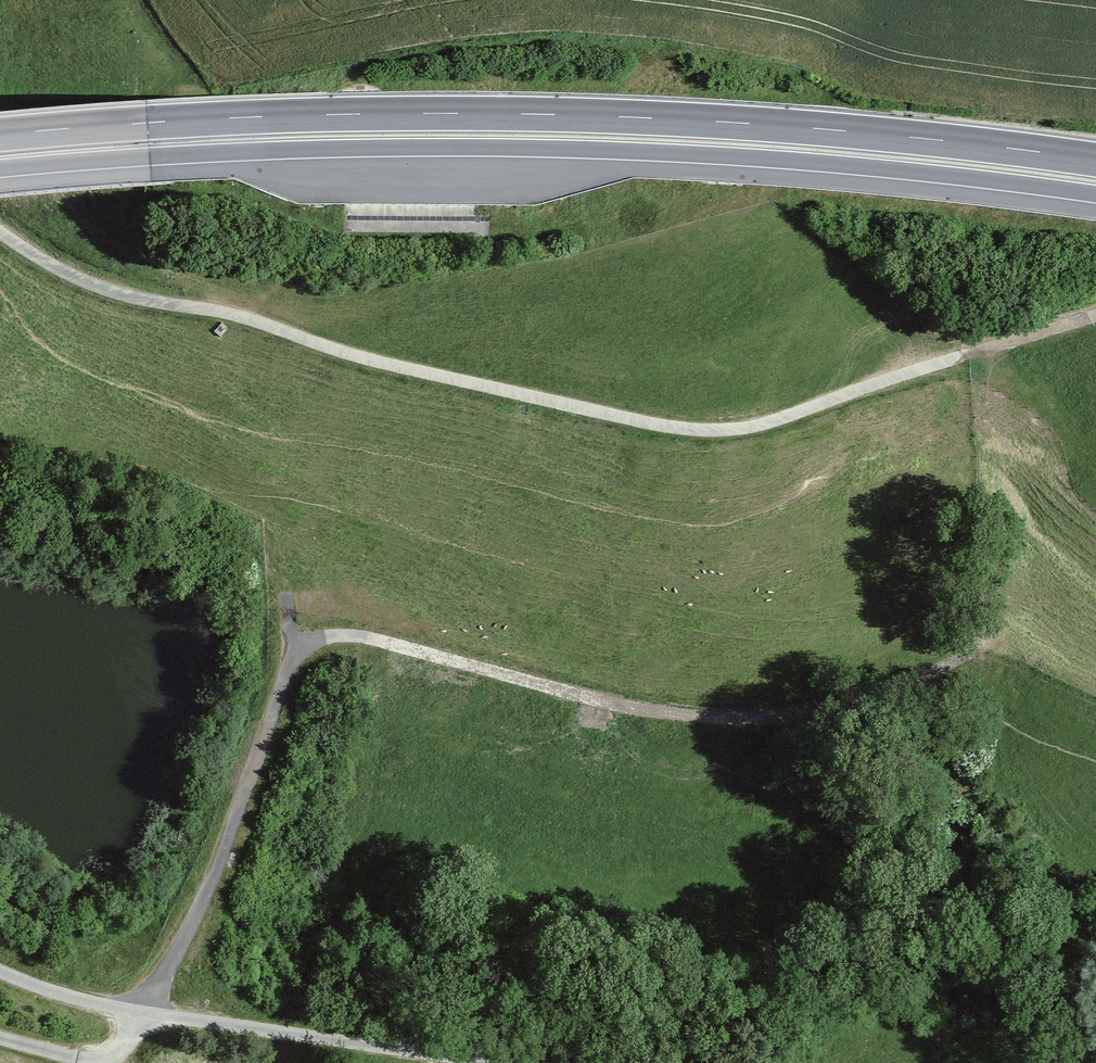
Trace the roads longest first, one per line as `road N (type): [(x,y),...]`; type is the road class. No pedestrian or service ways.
road 1 (track): [(0,231),(116,293),(219,311),(370,359),(674,427),(765,424),(1095,315)]
road 2 (trunk): [(0,169),(247,152),(537,148),(825,163),(1095,195)]
road 3 (trunk): [(1095,160),(831,130),(536,114),(246,117),(0,135)]
road 4 (track): [(298,652),(317,641),(369,637),(614,703),(762,719),(912,684),(974,651)]
road 5 (track): [(0,1036),(81,1056),(113,1053),(145,1013),(231,836),(298,652),(286,594)]
road 6 (track): [(506,1062),(145,1013),(0,971)]

